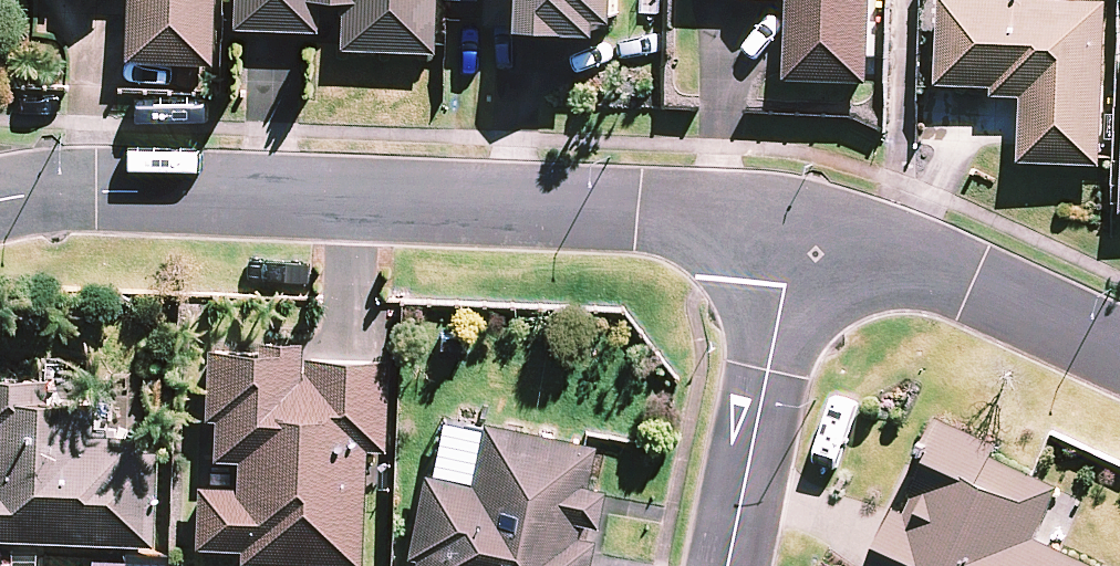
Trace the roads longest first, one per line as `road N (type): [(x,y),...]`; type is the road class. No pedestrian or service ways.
road 1 (residential): [(797,228),(637,207),(96,193),(0,203)]
road 2 (residential): [(1119,354),(915,263),(797,228)]
road 3 (residential): [(731,565),(797,228)]

